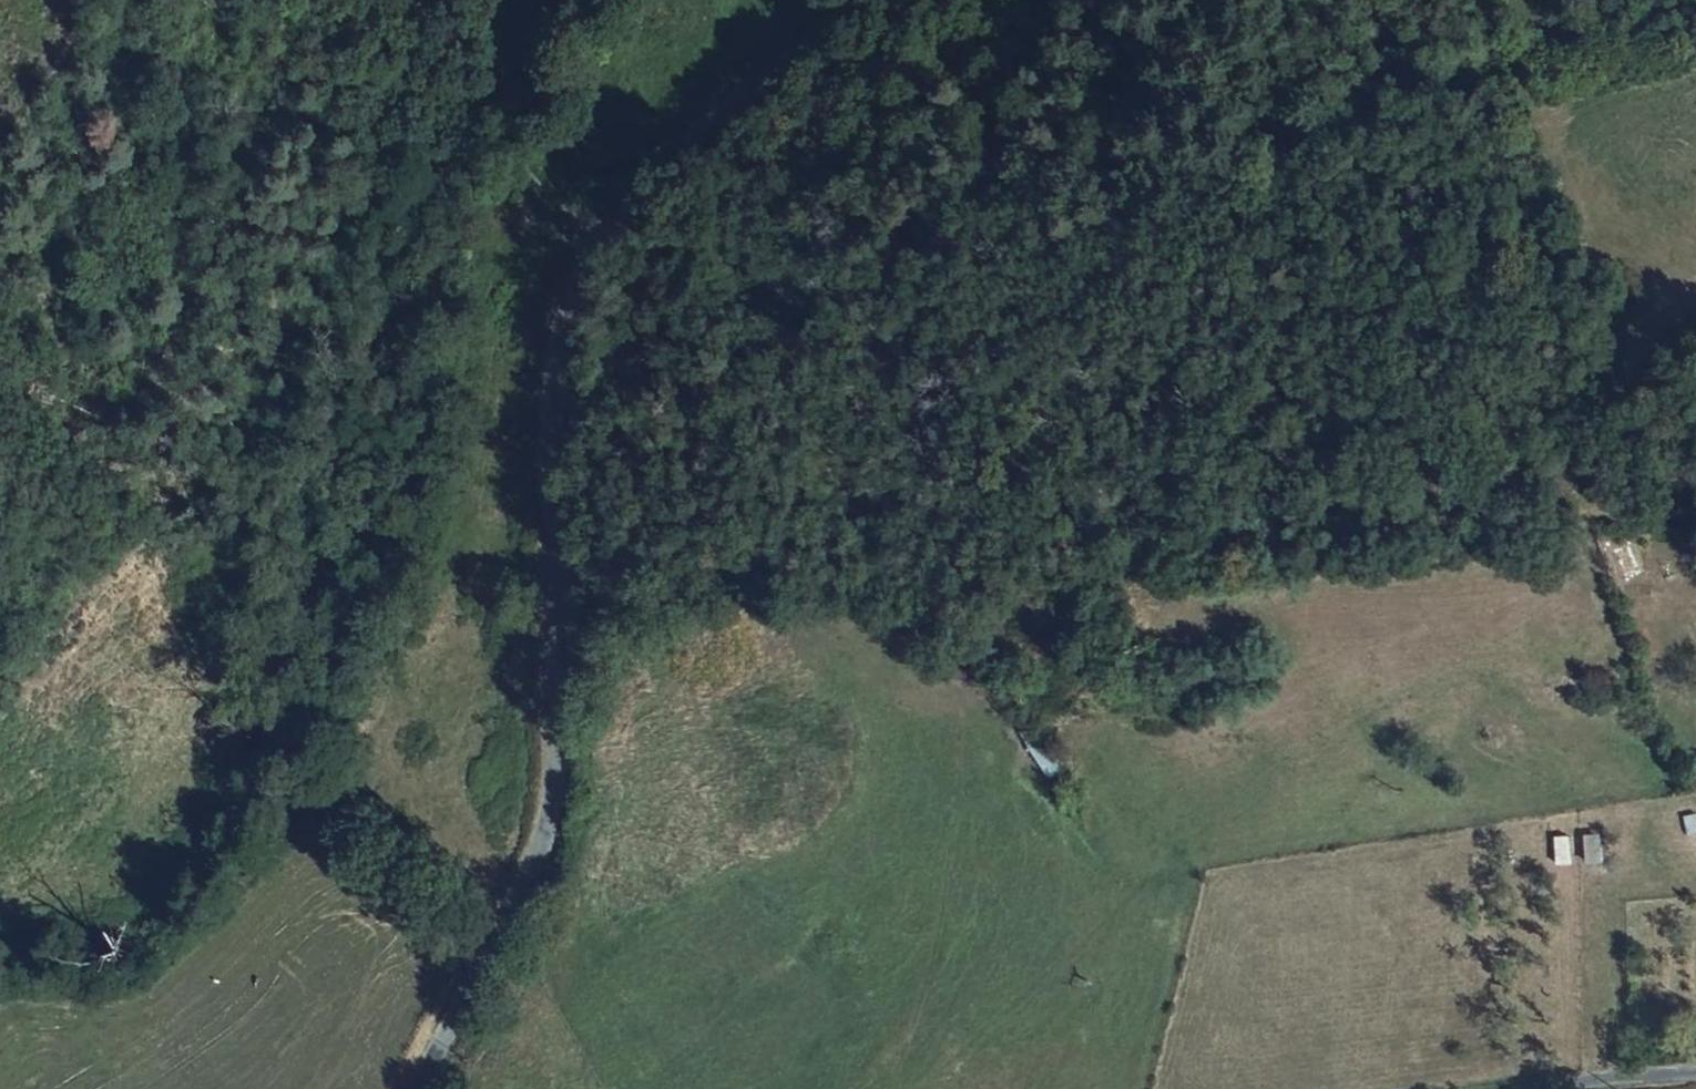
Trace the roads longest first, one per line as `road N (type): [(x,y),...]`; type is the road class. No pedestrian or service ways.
road 1 (unclassified): [(410,1088),(539,862),(556,782),(545,492),(558,336),(607,233),(840,0)]
road 2 (track): [(607,233),(530,186),(469,73),(487,0)]

